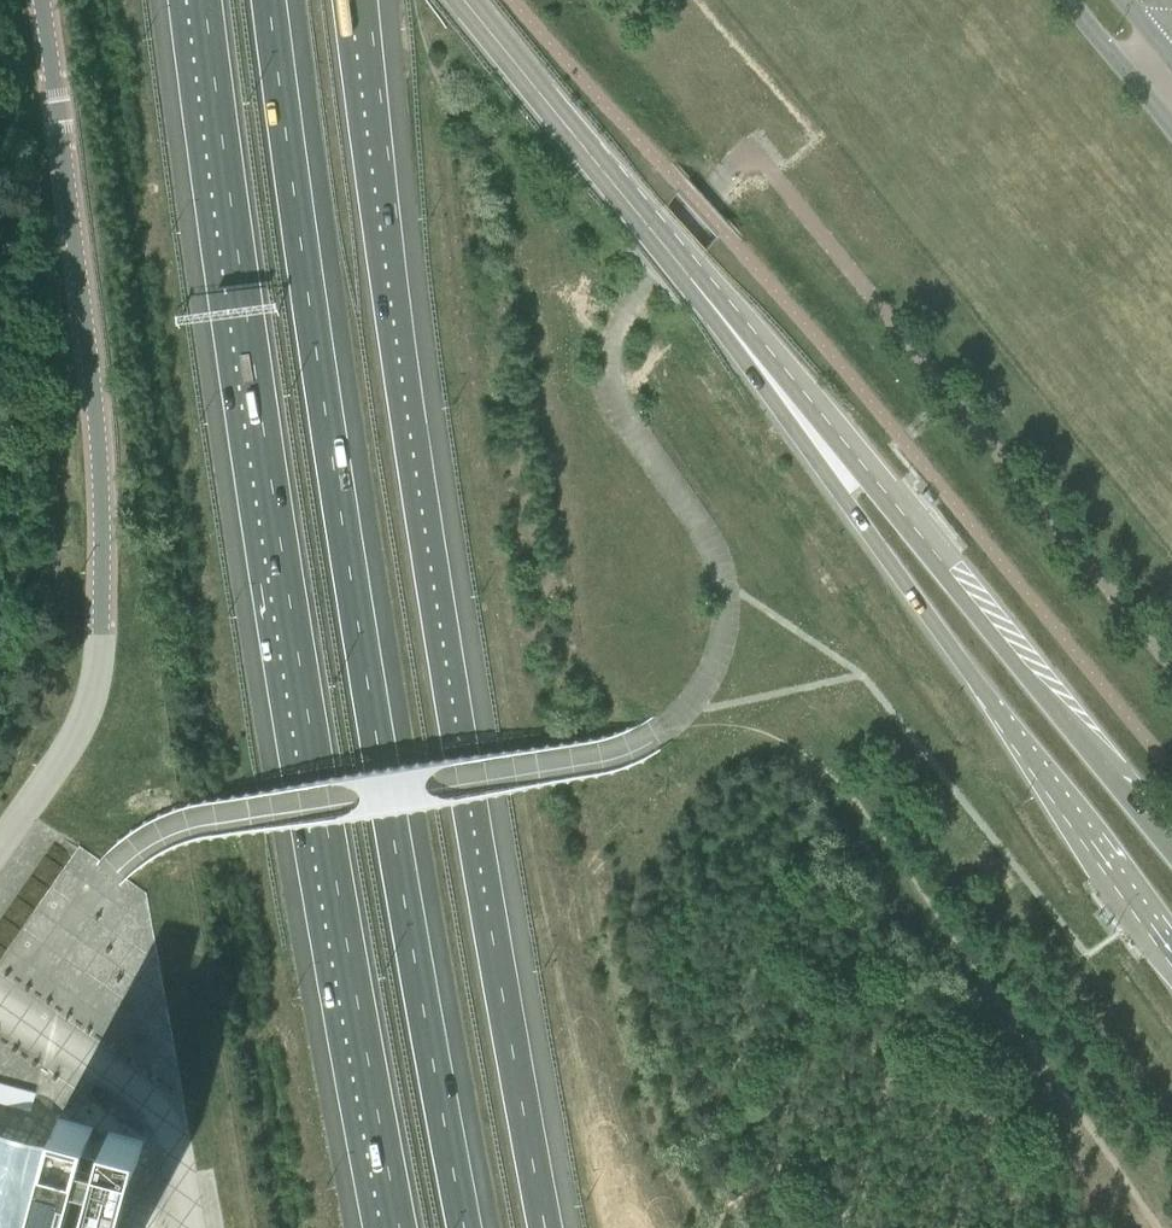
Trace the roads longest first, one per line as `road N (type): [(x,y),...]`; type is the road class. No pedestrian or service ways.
road 1 (motorway): [(208,0),(283,558),(401,1227)]
road 2 (motorway): [(465,1227),(346,546),(273,0)]
road 3 (motorway): [(549,1227),(424,535),(359,0)]
road 4 (secondary): [(452,0),(750,369),(1171,951)]
road 5 (secondary): [(1171,839),(777,351),(473,0)]
road 6 (unclassified): [(38,0),(101,420),(110,576),(105,668),(74,752),(0,854)]
road 7 (unclassified): [(0,1003),(164,1119),(186,1227)]

